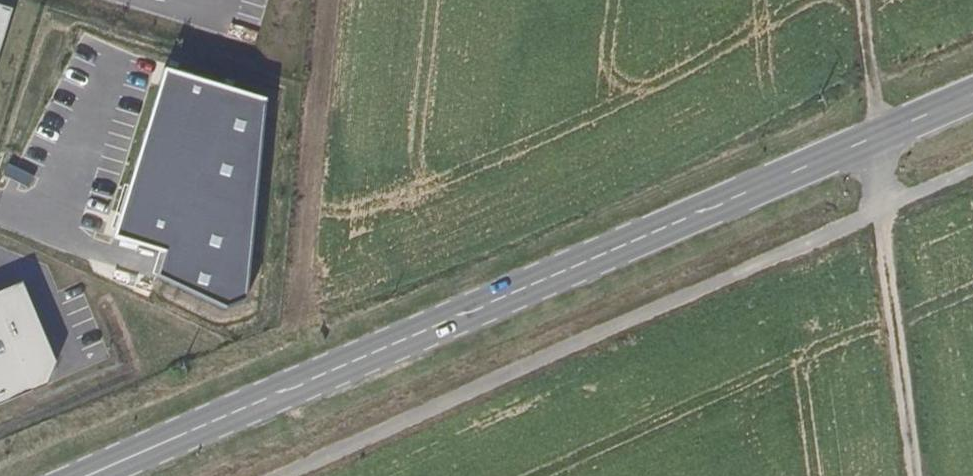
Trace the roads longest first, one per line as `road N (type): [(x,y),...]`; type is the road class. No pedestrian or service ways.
road 1 (secondary): [(97,475),(972,96)]
road 2 (track): [(272,475),(972,165)]
road 3 (track): [(909,475),(854,0)]

